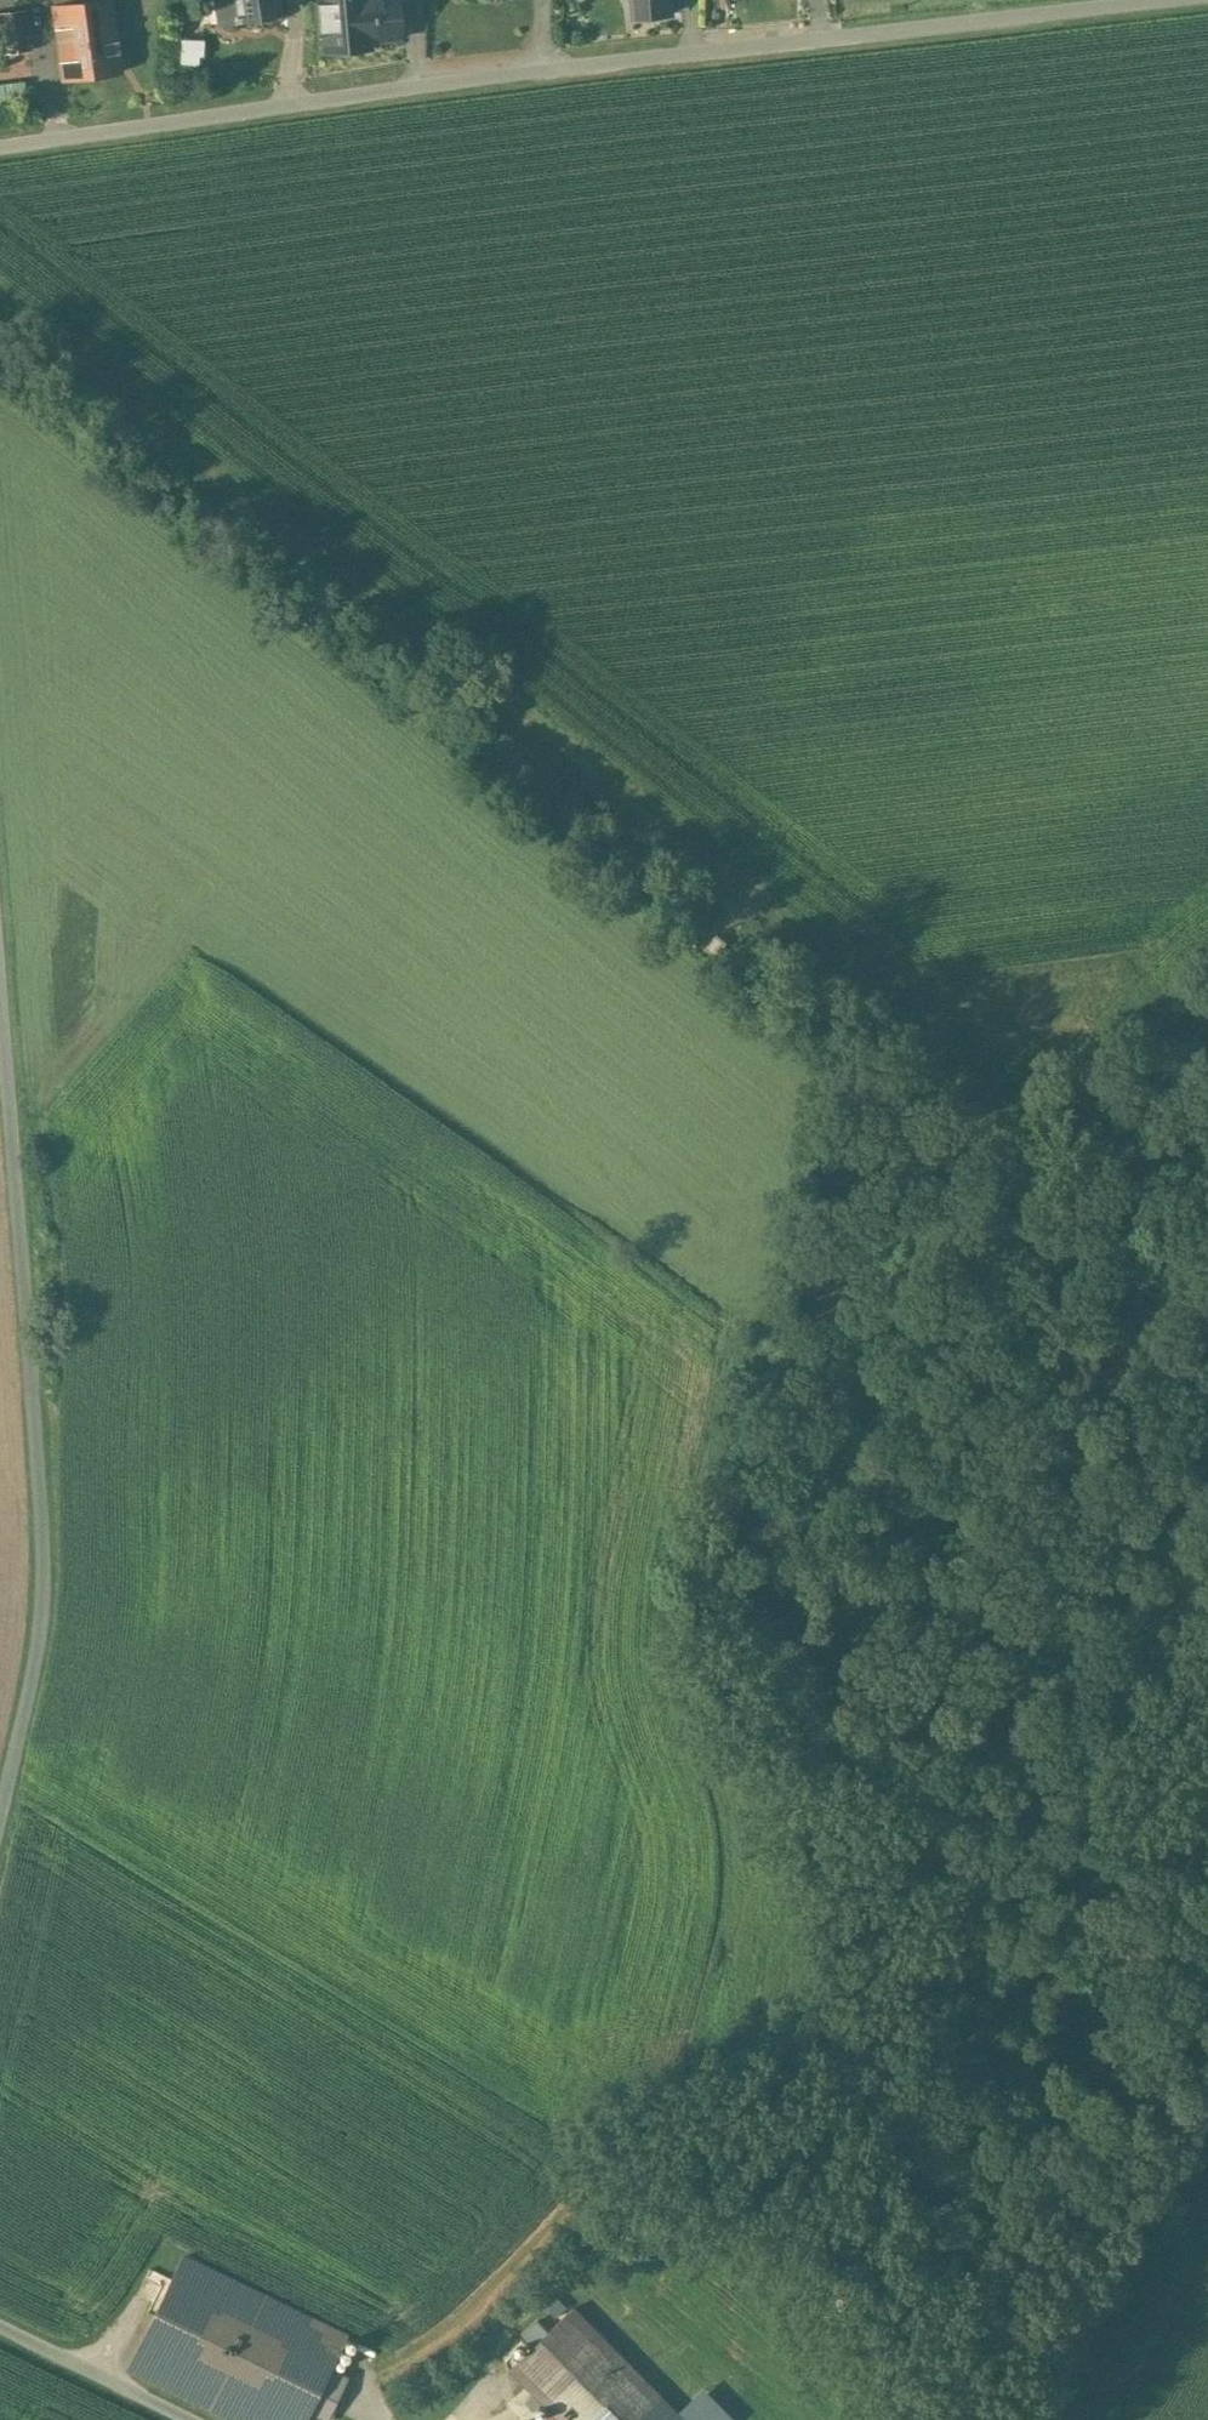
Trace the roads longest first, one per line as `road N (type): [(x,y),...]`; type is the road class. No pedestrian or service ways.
road 1 (track): [(1207,1293),(445,653),(0,297)]
road 2 (unclassified): [(1177,0),(447,79),(0,143)]
road 3 (unclassified): [(0,1007),(43,1612),(0,1814)]

